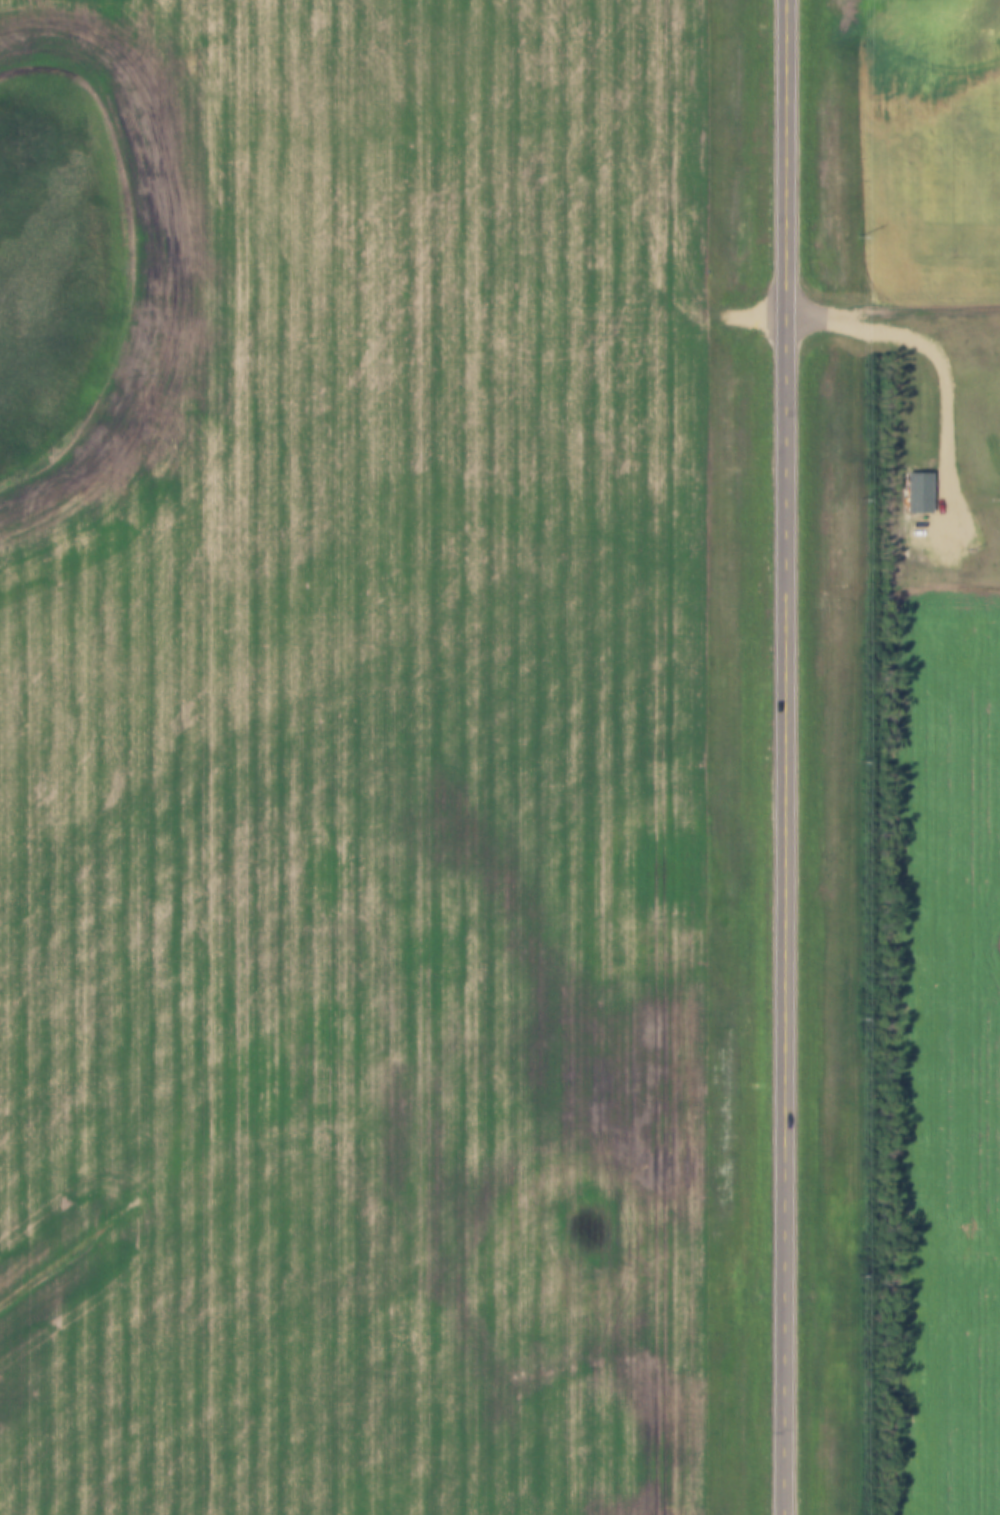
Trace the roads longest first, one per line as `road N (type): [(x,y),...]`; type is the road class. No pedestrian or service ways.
road 1 (primary): [(781,1514),(783,0)]

